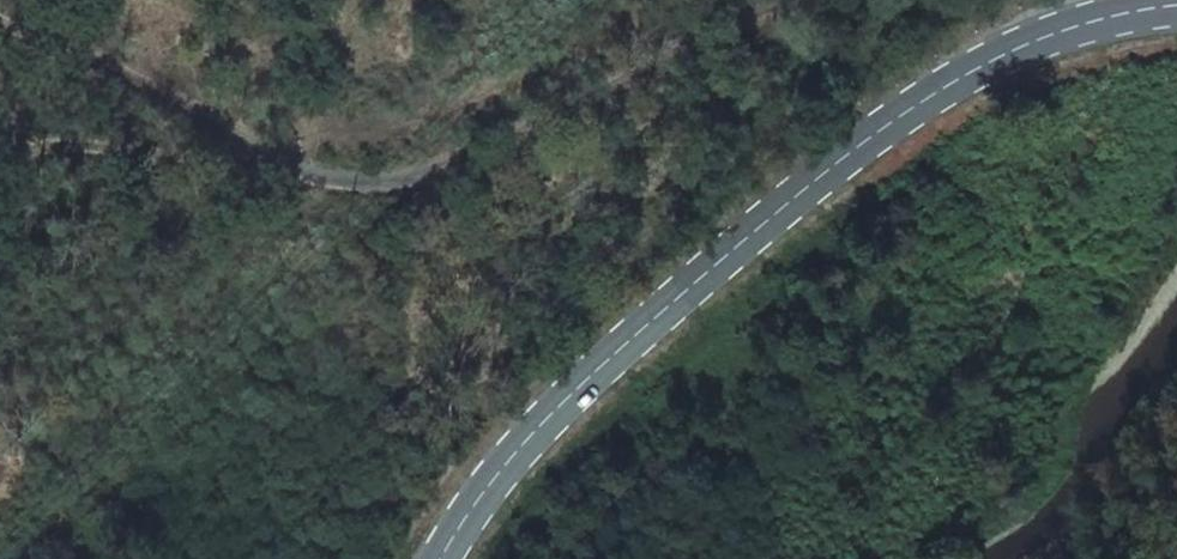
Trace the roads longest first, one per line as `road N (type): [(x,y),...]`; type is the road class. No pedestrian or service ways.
road 1 (primary): [(1176,7),(1109,14),(1016,44),(918,104),(746,237),(531,429),(440,558)]
road 2 (track): [(803,0),(418,174),(368,181),(307,176),(0,18)]

